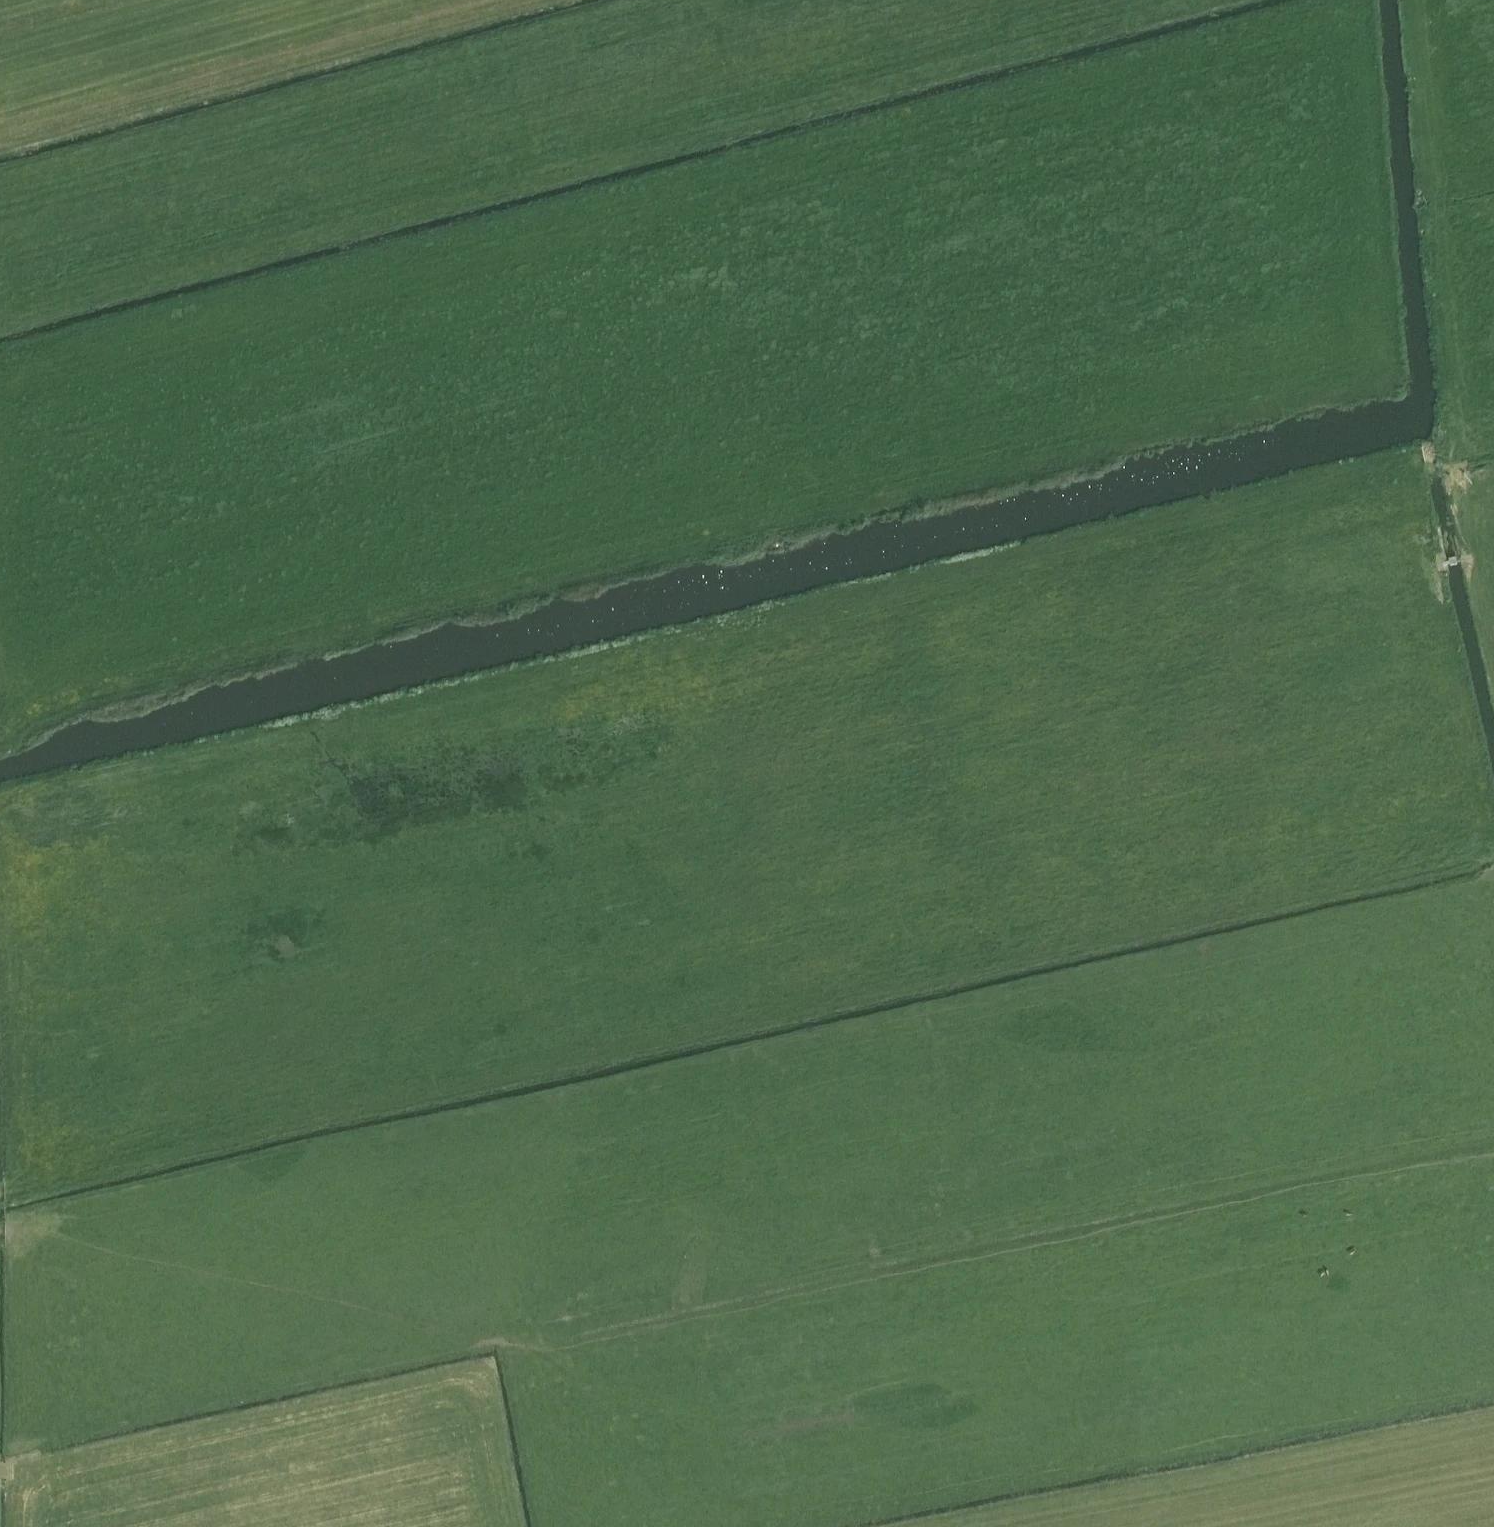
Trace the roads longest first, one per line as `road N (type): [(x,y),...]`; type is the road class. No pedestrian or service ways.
road 1 (track): [(445,696),(0,797)]

